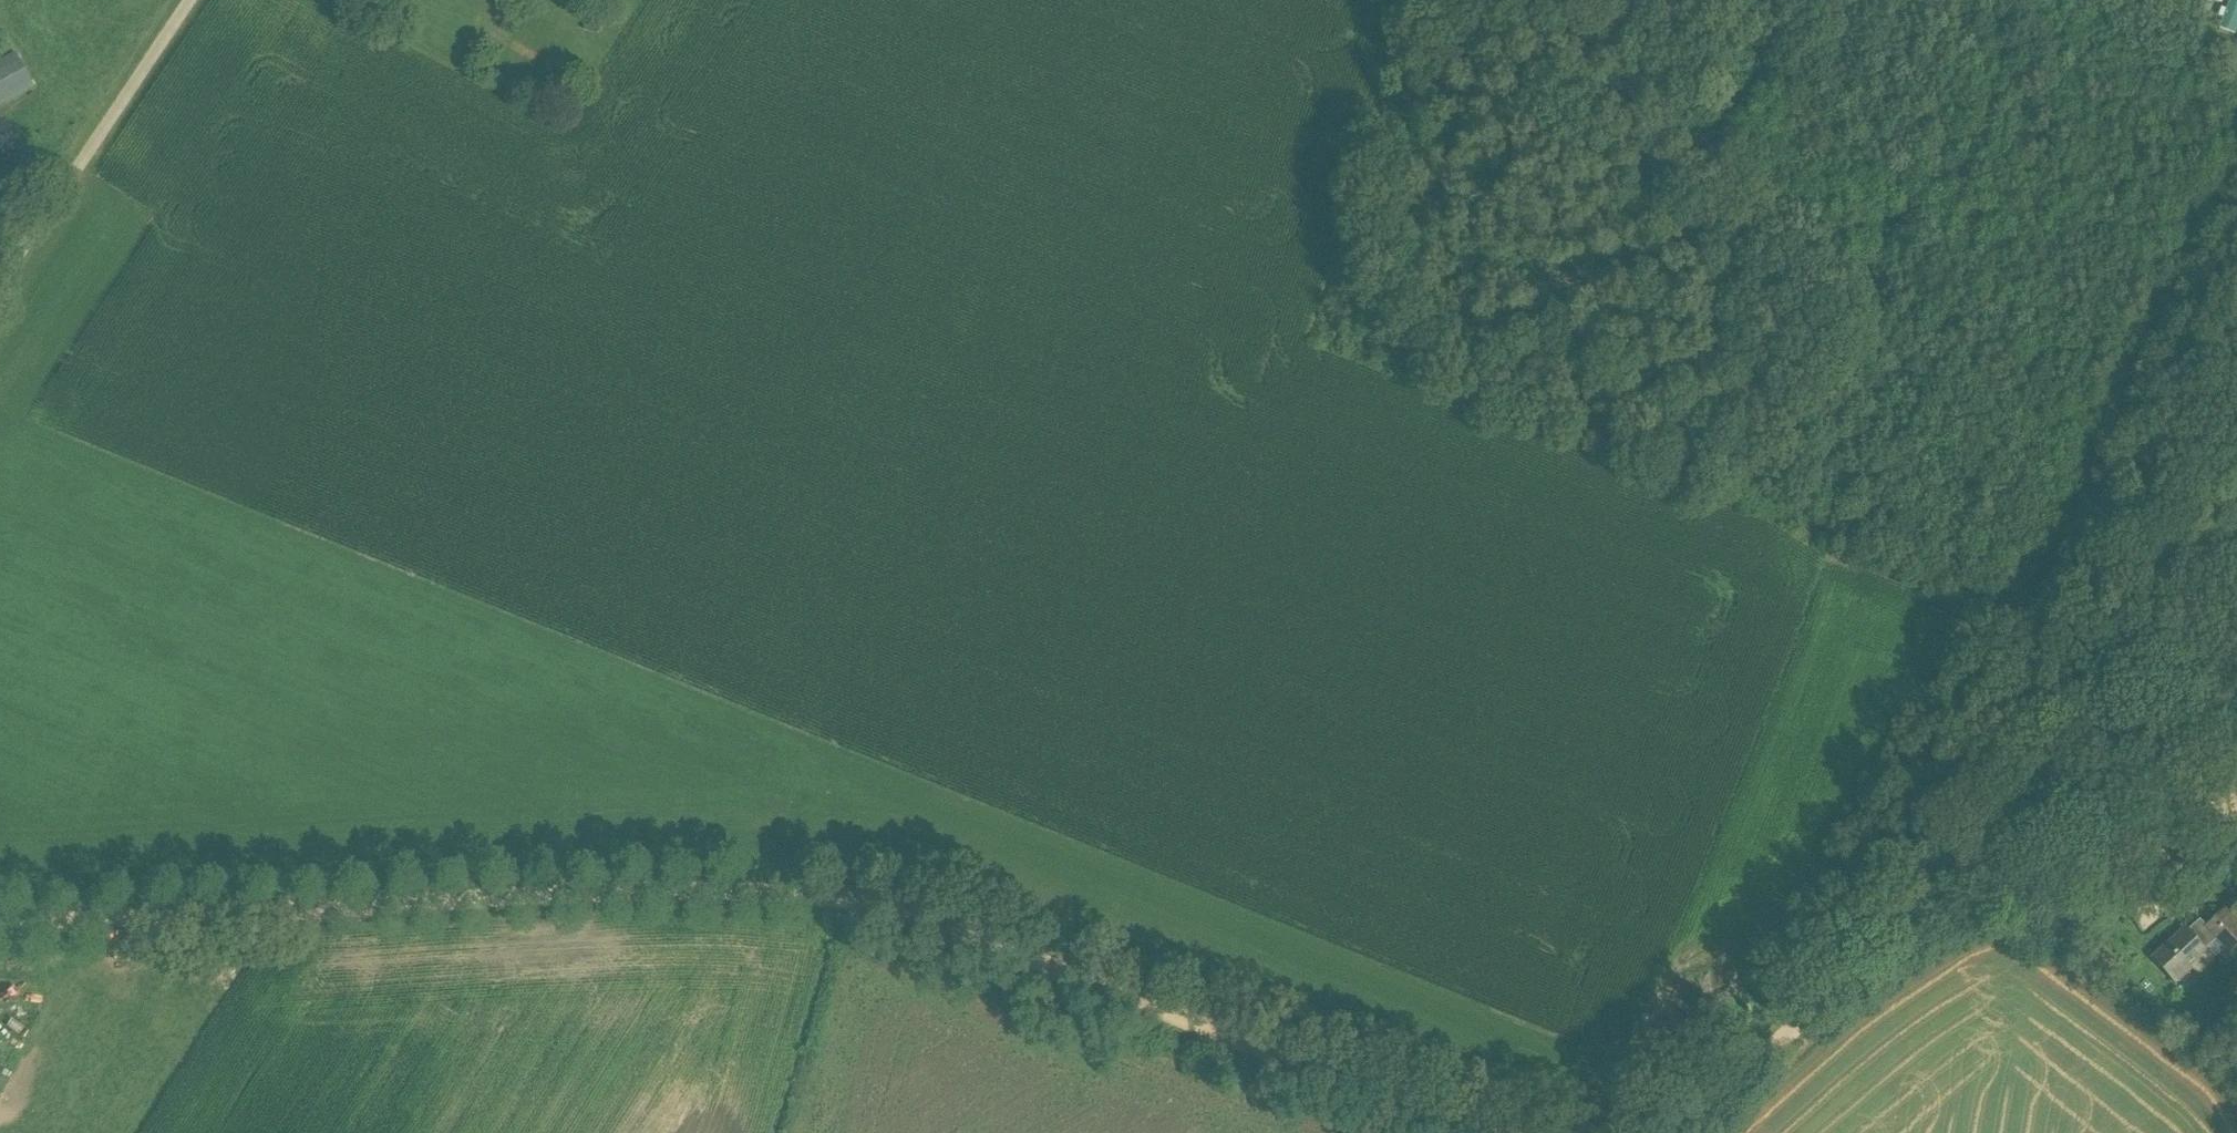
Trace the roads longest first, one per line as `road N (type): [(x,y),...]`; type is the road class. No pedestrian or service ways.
road 1 (track): [(0,922),(621,889),(841,891),(897,904),(1491,1132)]
road 2 (track): [(1685,1118),(1907,942),(2109,854)]
road 3 (unclassified): [(0,288),(191,0)]
road 4 (unclassified): [(2109,854),(2236,803)]

